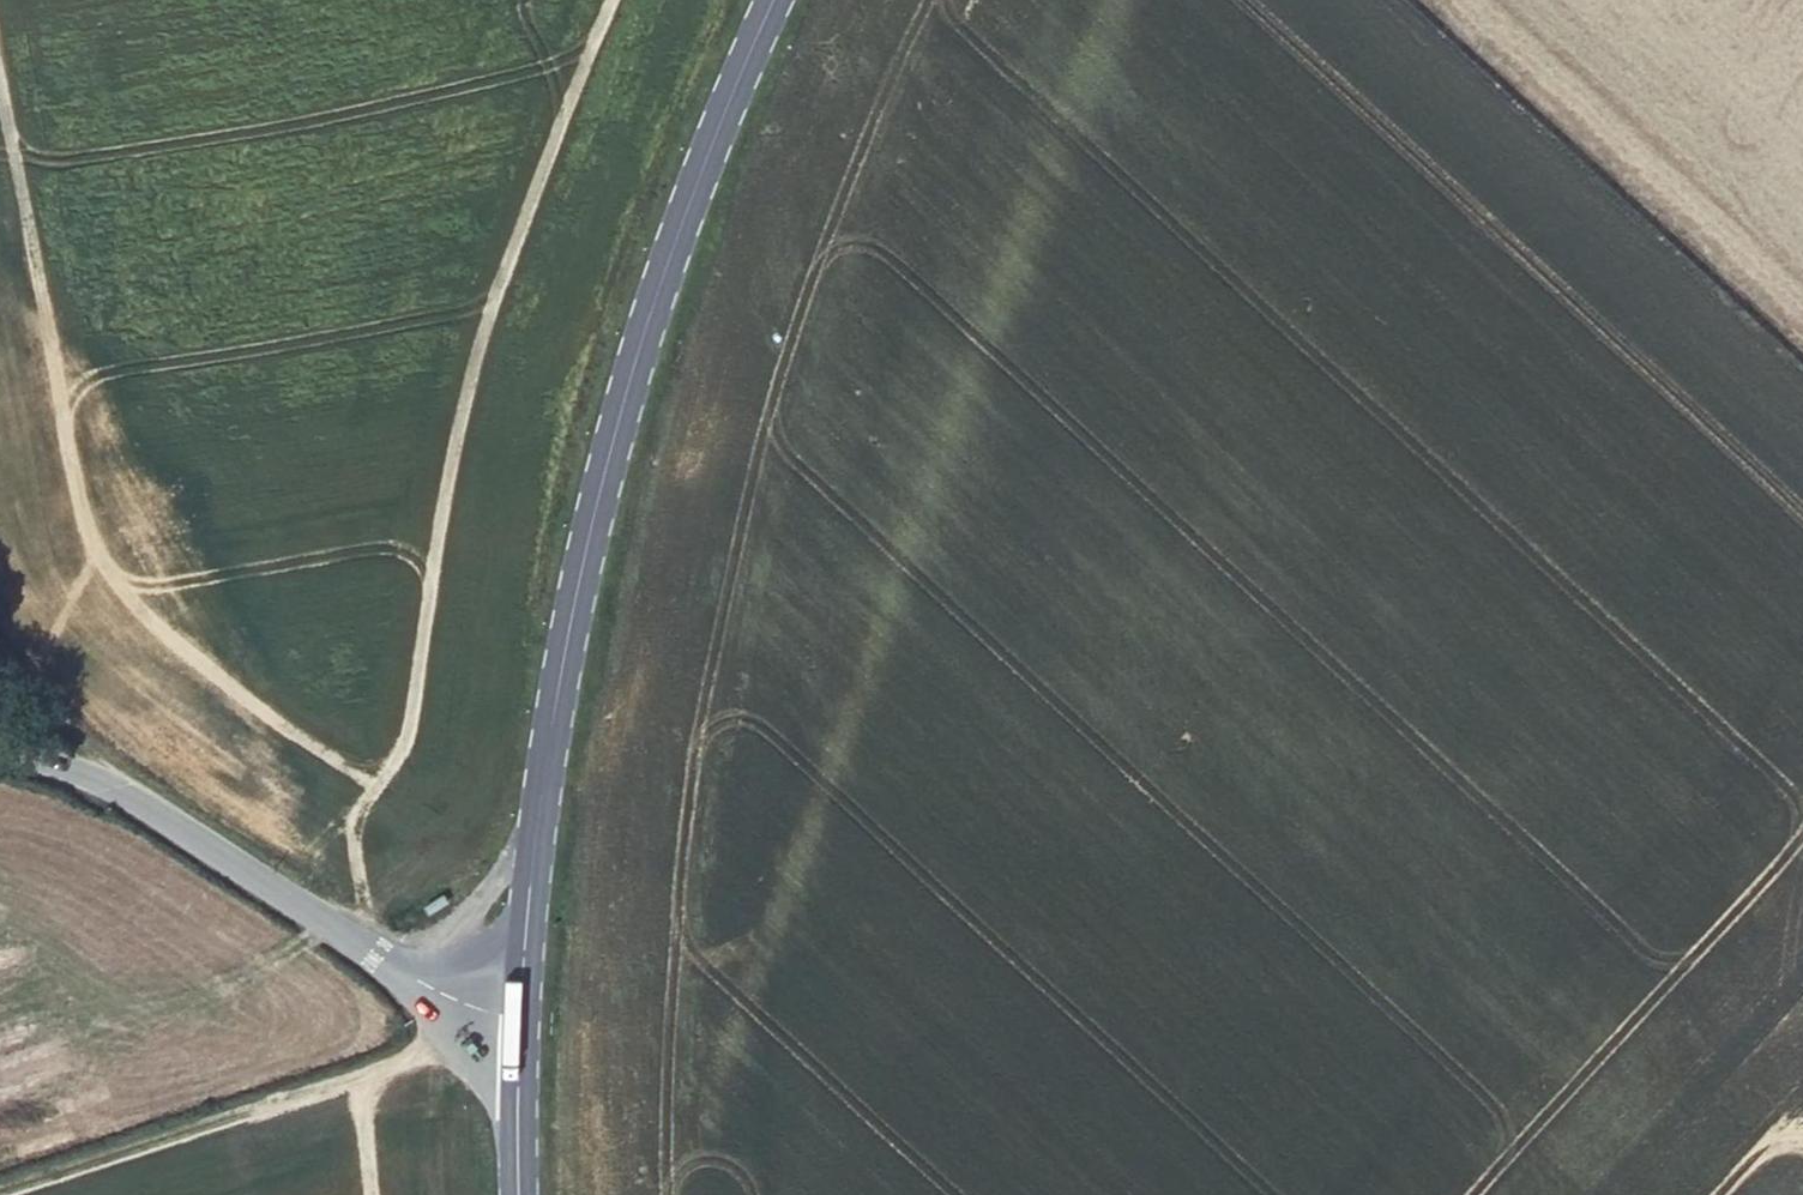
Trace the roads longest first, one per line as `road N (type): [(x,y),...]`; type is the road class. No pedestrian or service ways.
road 1 (secondary): [(768,0),(695,153),(595,508),(514,1007)]
road 2 (unclassified): [(514,1007),(439,992),(122,790),(0,745)]
road 3 (track): [(0,1190),(421,1054),(439,992)]
road 4 (secondary): [(514,1007),(513,1194)]

